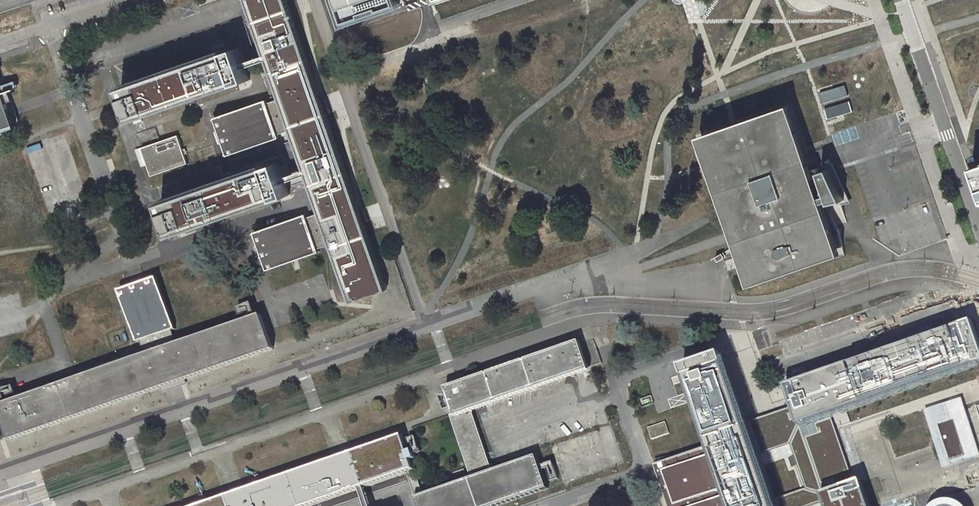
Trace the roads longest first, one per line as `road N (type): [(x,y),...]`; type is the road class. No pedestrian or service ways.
road 1 (unclassified): [(978,225),(900,0)]
road 2 (residential): [(0,43),(123,0)]

